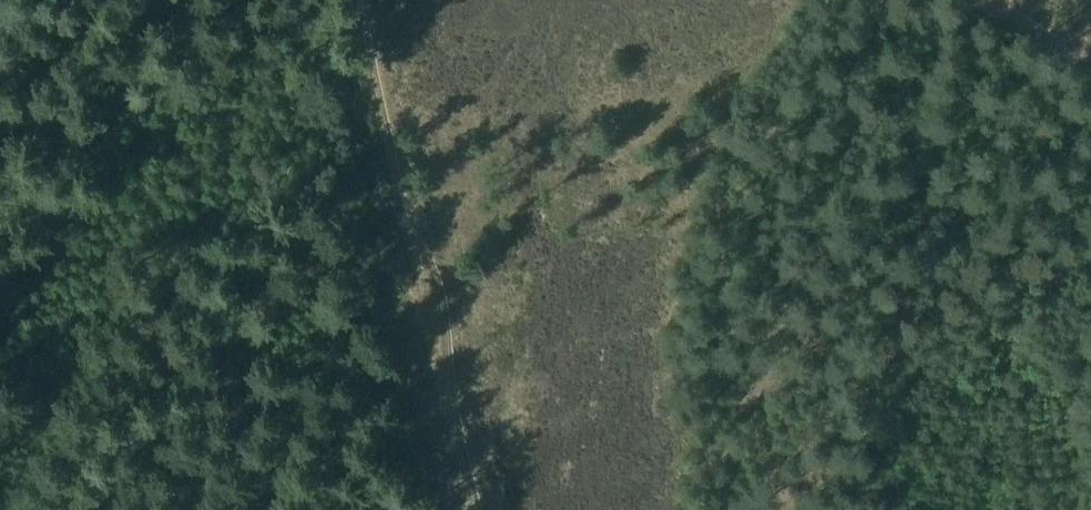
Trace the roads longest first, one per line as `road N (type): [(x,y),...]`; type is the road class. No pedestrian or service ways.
road 1 (track): [(359,0),(477,509)]
road 2 (track): [(1090,72),(972,0)]

